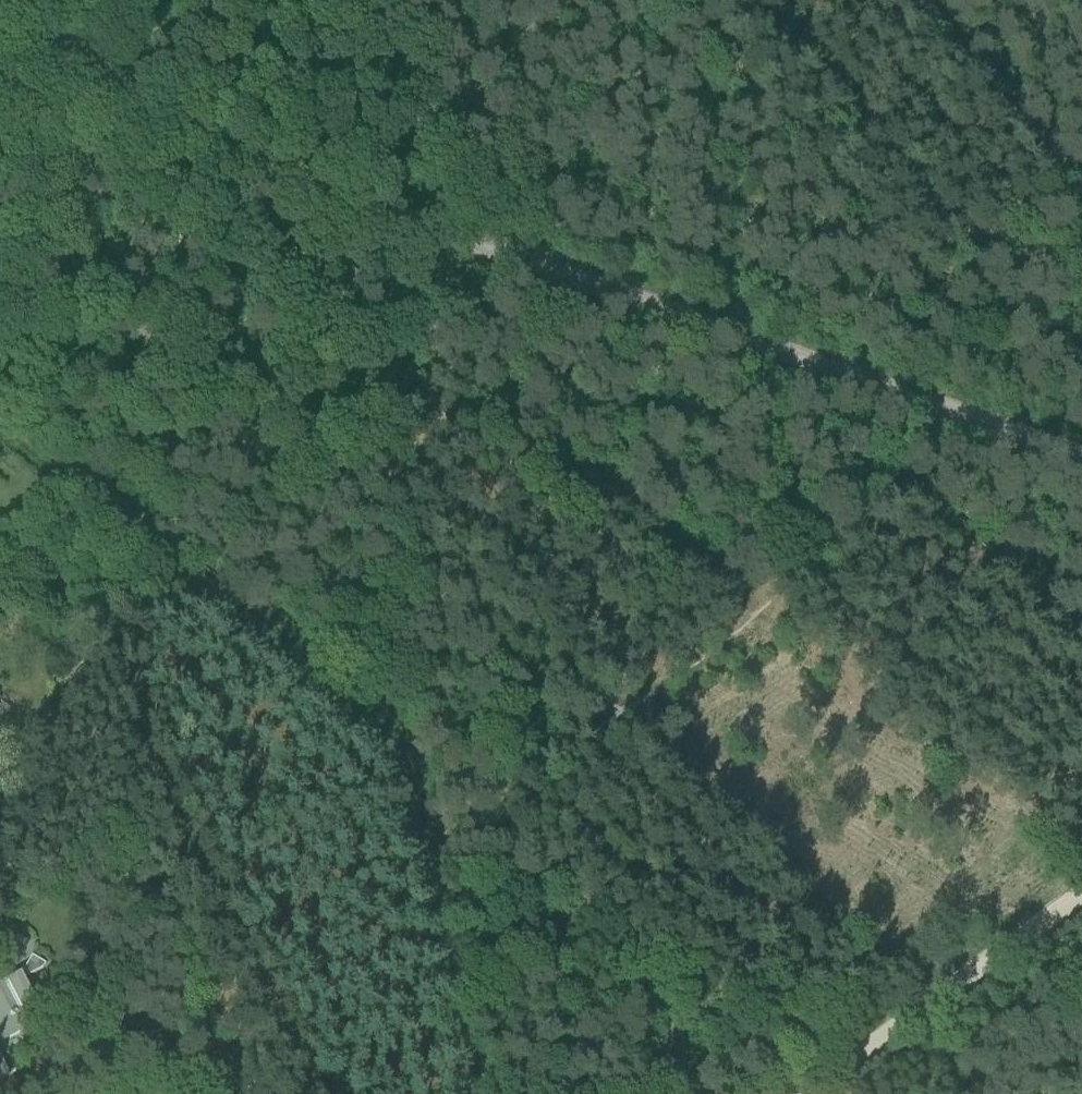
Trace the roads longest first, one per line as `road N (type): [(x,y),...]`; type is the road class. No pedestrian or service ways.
road 1 (unclassified): [(1081,458),(209,150),(119,99),(42,38)]
road 2 (track): [(797,1093),(1081,897)]
road 3 (track): [(1019,123),(914,0)]

